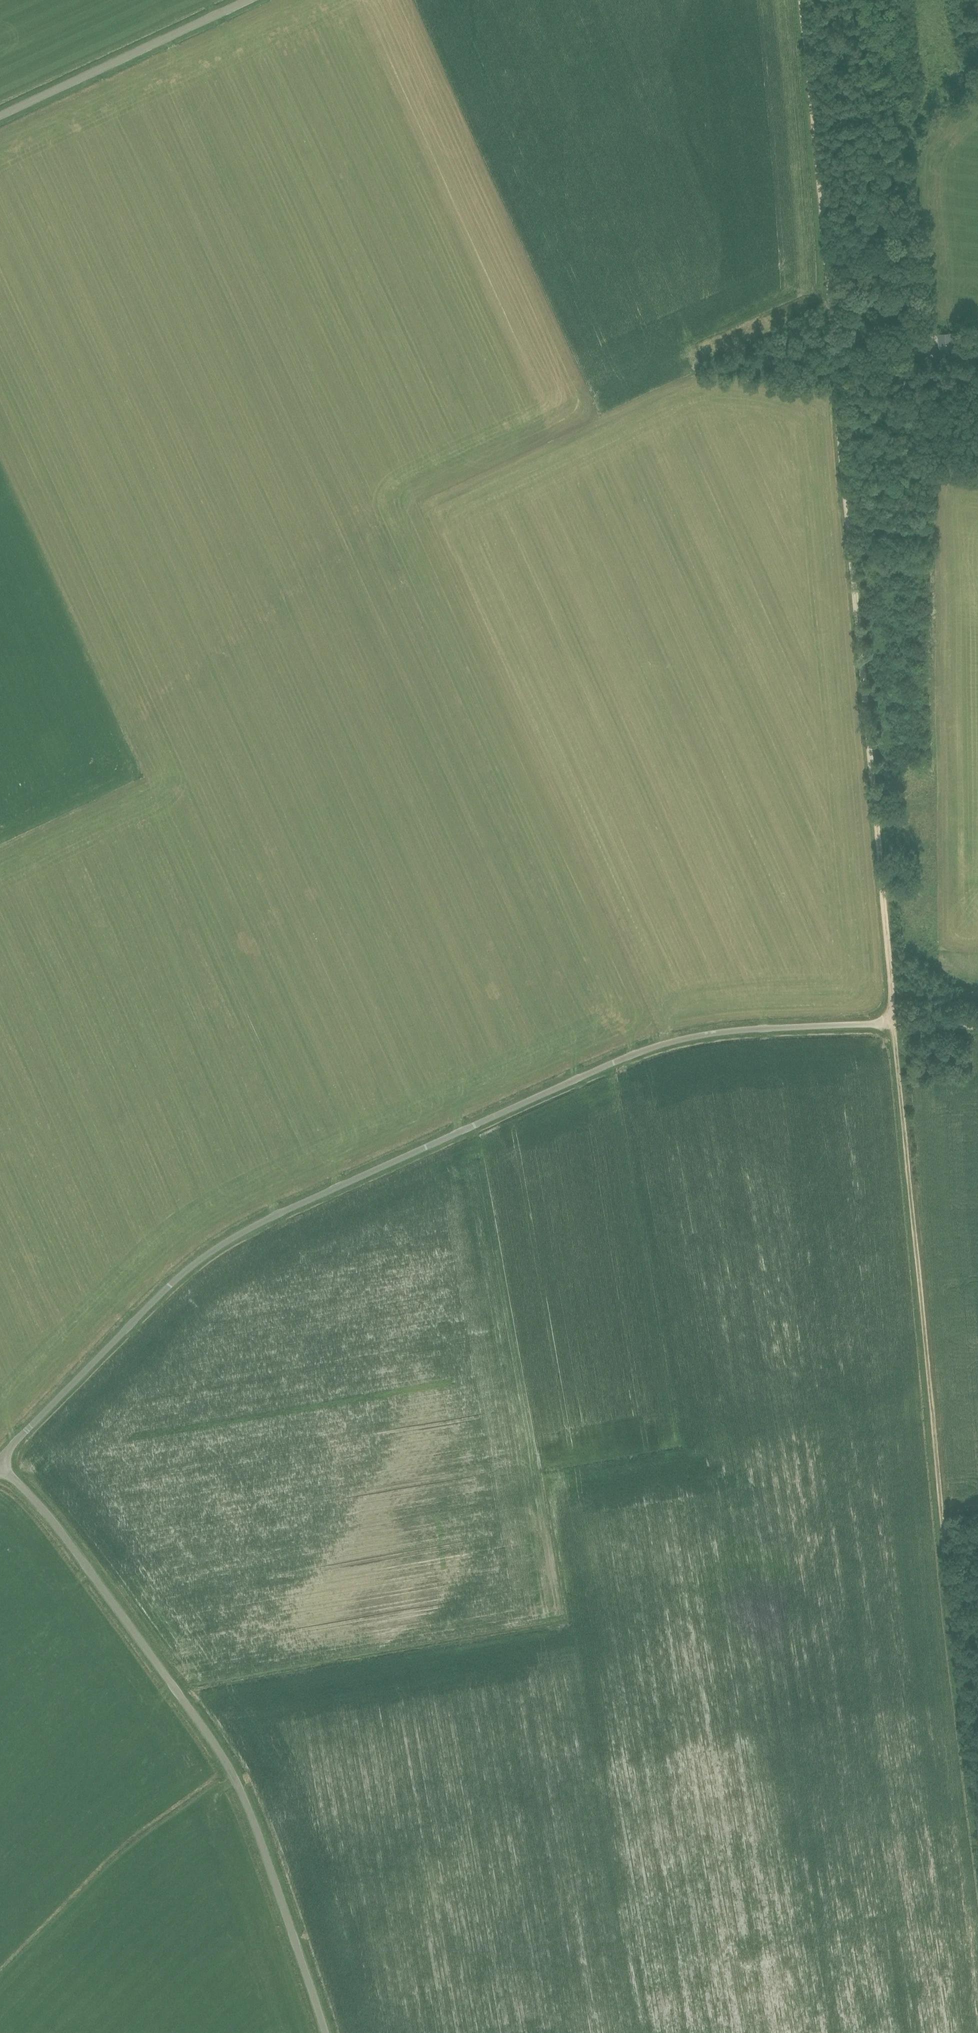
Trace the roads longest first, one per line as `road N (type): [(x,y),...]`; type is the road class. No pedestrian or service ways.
road 1 (track): [(808,0),(894,1026)]
road 2 (unclassified): [(0,1458),(179,1276),(275,1218),(657,1048),(747,1031),(894,1026)]
road 3 (track): [(894,1026),(977,1801)]
road 4 (unclassified): [(323,2032),(265,1856),(220,1754),(50,1519),(0,1465)]
road 5 (unclassified): [(0,115),(249,0)]

